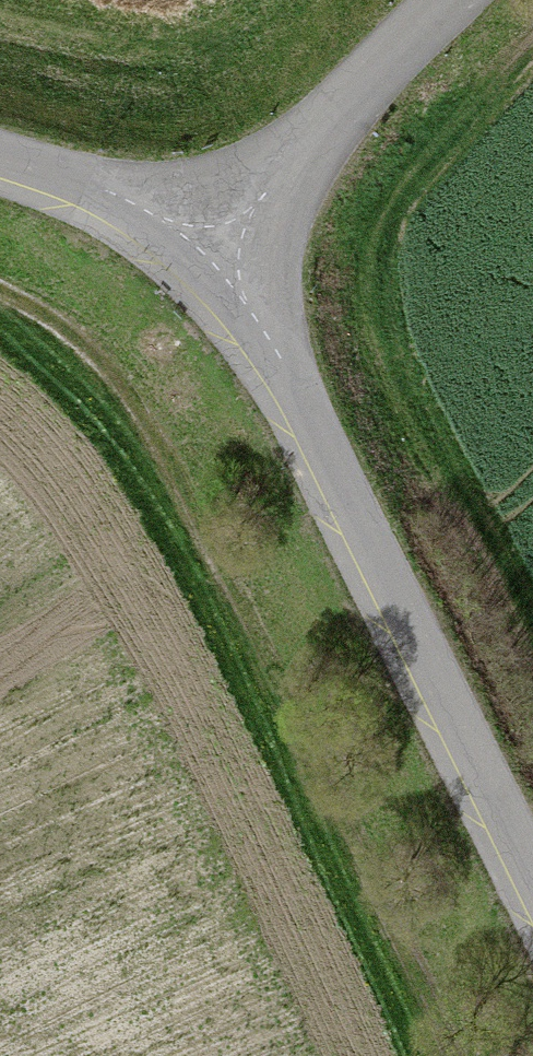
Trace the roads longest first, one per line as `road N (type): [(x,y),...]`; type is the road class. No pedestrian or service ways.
road 1 (track): [(0,290),(92,353),(157,441),(449,1055)]
road 2 (unclassified): [(202,265),(276,367),(532,888)]
road 3 (unclassified): [(451,0),(202,265)]
road 4 (residential): [(202,265),(102,198),(0,164)]

